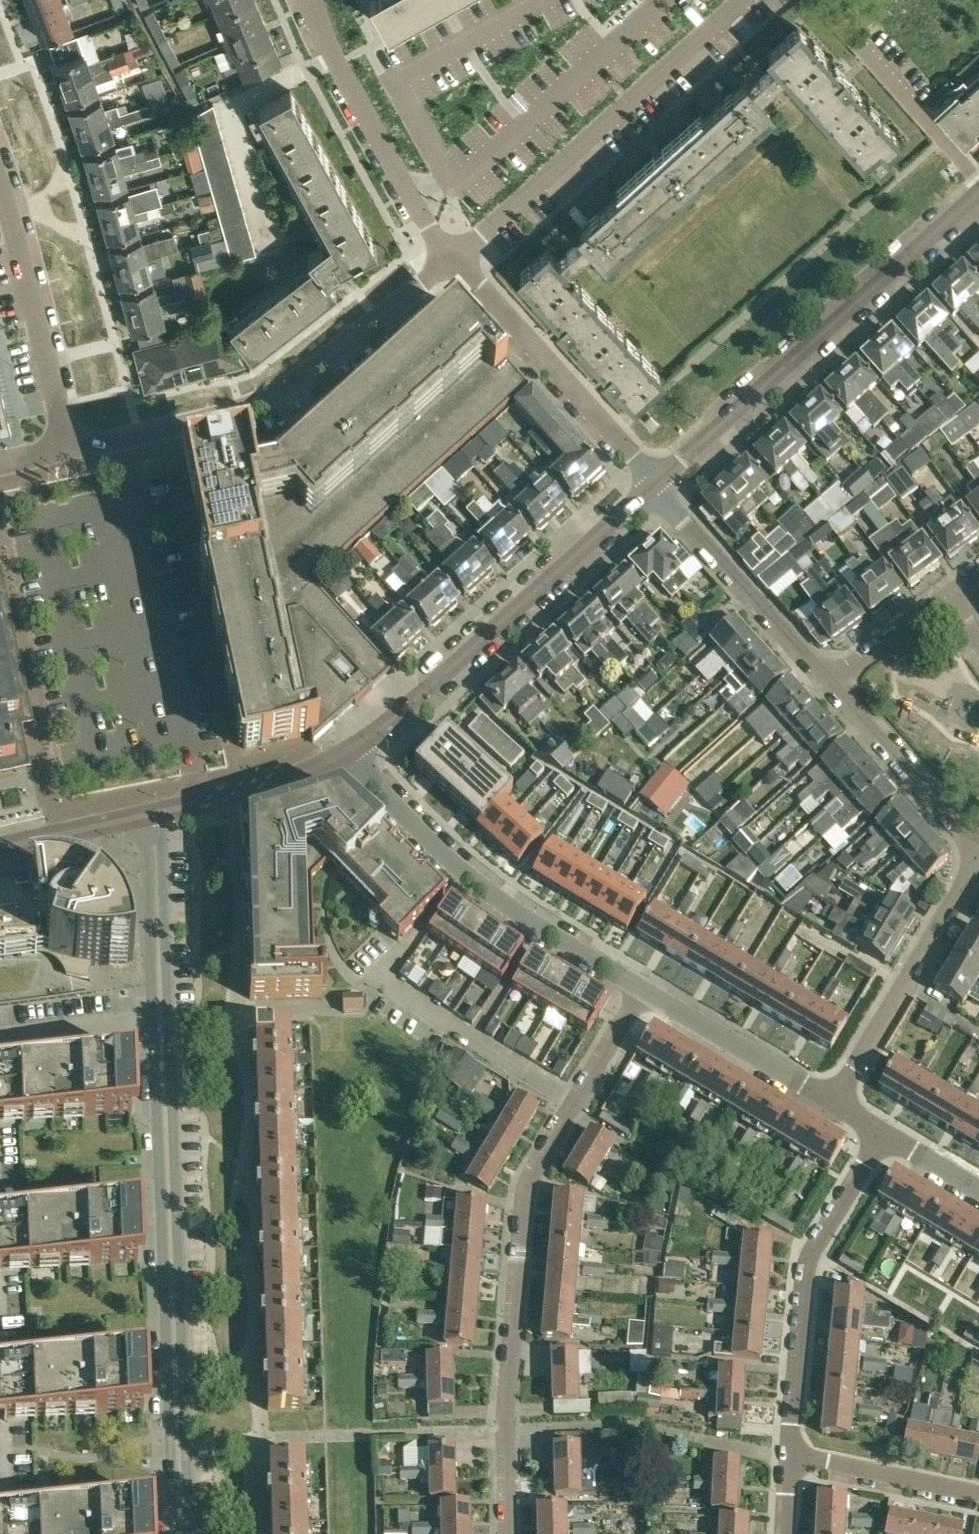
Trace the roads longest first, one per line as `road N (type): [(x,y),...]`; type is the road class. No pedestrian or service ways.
road 1 (unclassified): [(181,1533),(148,814)]
road 2 (unclassified): [(508,1533),(505,1430),(526,1194),(643,988)]
road 3 (unclassified): [(651,486),(978,191)]
road 4 (unclassified): [(68,446),(269,393),(454,257)]
road 5 (unclassified): [(351,750),(651,486)]
road 6 (unclassified): [(454,257),(743,0)]
road 7 (residential): [(643,988),(484,885),(351,750)]
road 8 (unclassified): [(796,1461),(814,1259),(889,1136)]
road 9 (unclassified): [(651,486),(632,454),(454,257)]
road 10 (unclassified): [(454,257),(416,206),(309,0)]
road 11 (unclassified): [(68,446),(0,167)]
road 12 (unclassified): [(835,1102),(978,861)]
road 13 (unclassified): [(831,685),(651,486)]
road 14 (unclassified): [(978,182),(819,0)]
road 15 (residential): [(835,1102),(643,988)]
road 16 (unclassified): [(978,848),(831,685)]
road 17 (residential): [(148,814),(272,785),(351,750)]
road 18 (residential): [(978,1498),(796,1461)]
road 19 (residential): [(0,846),(148,814)]
road 20 (unclassified): [(949,599),(831,685)]

